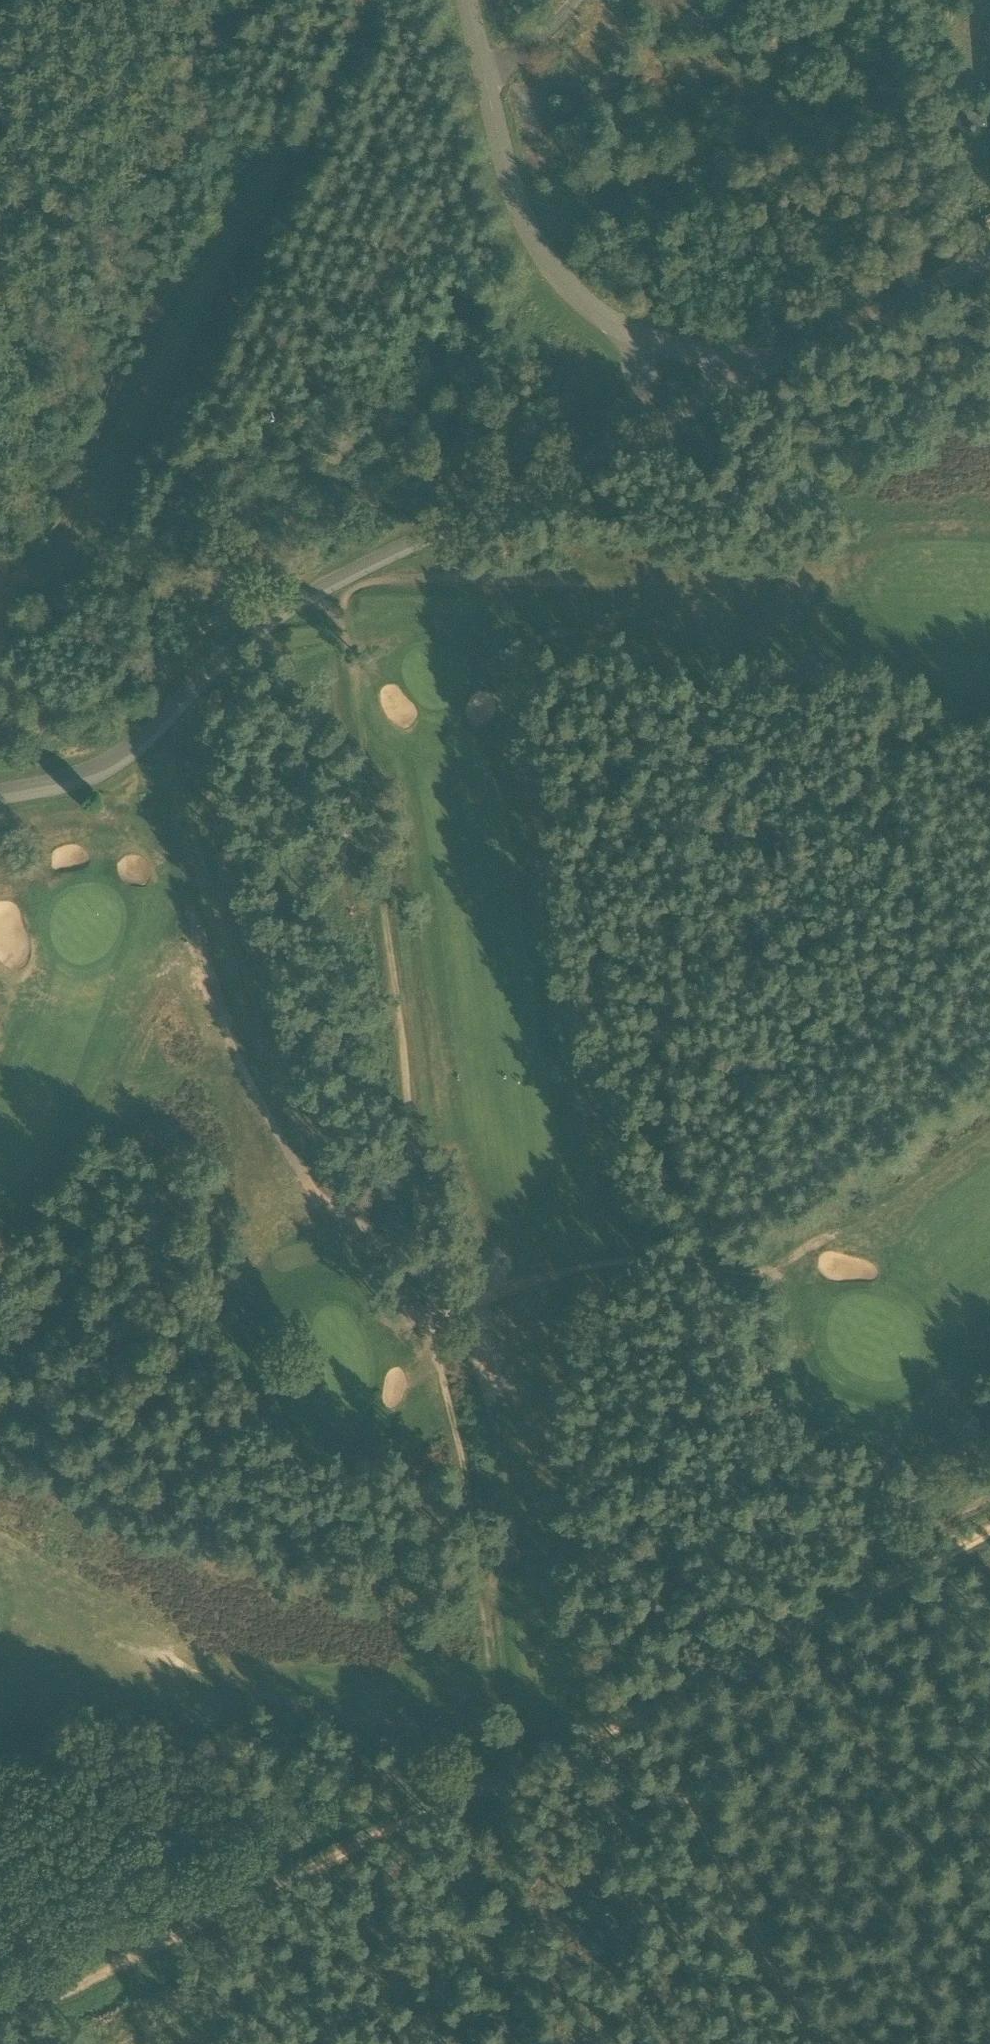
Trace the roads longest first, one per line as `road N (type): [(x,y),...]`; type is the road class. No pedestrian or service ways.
road 1 (track): [(989,1530),(0,2026)]
road 2 (track): [(832,2043),(649,1699)]

